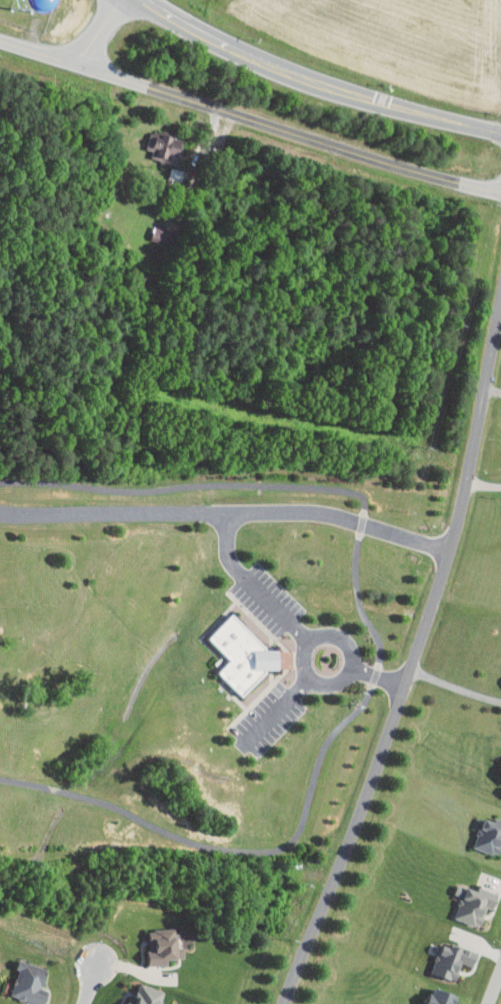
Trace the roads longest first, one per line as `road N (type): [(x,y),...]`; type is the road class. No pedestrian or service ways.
road 1 (residential): [(284,1003),(369,791),(449,552),(500,317)]
road 2 (residential): [(500,191),(0,42)]
road 3 (primary): [(145,0),(291,74),(500,131)]

